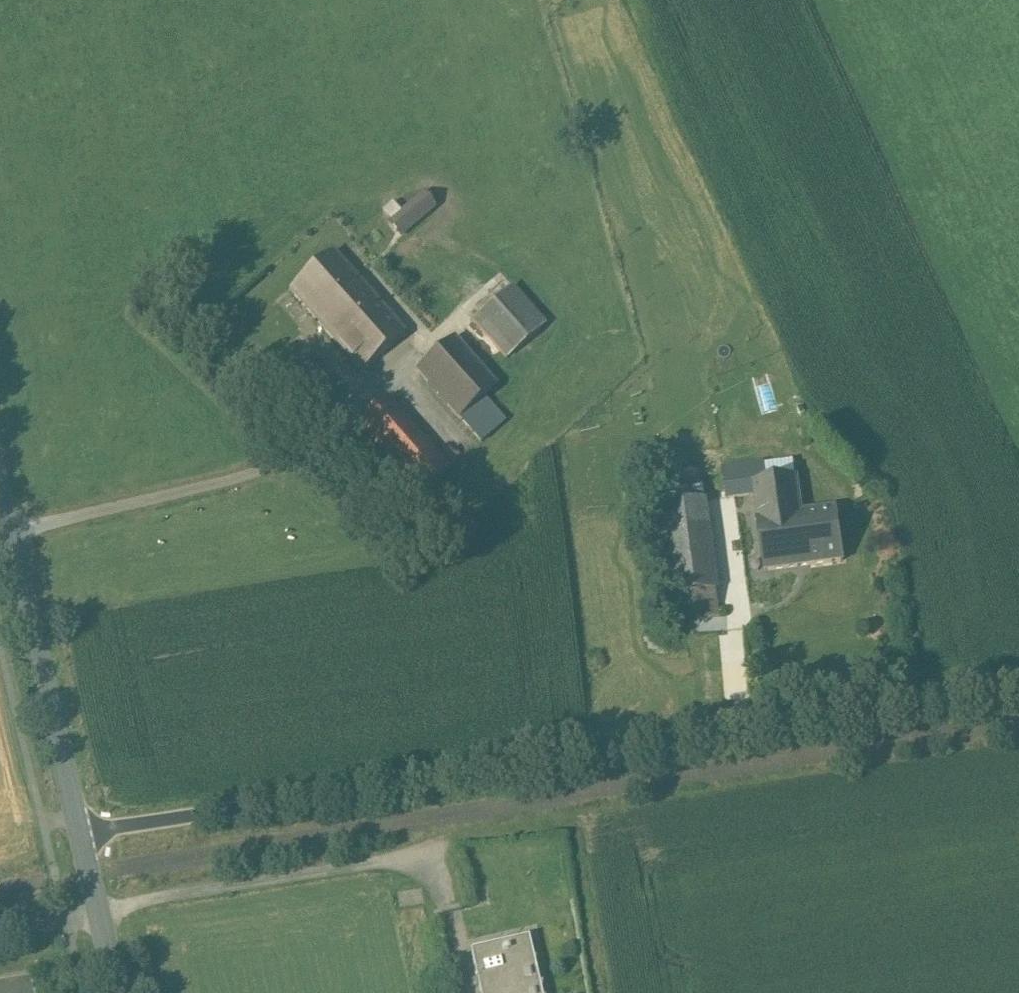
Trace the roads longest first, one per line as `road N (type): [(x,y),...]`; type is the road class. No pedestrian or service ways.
road 1 (unclassified): [(77,831),(1018,690)]
road 2 (unclassified): [(77,831),(0,462)]
road 3 (unclassified): [(114,992),(77,831)]

